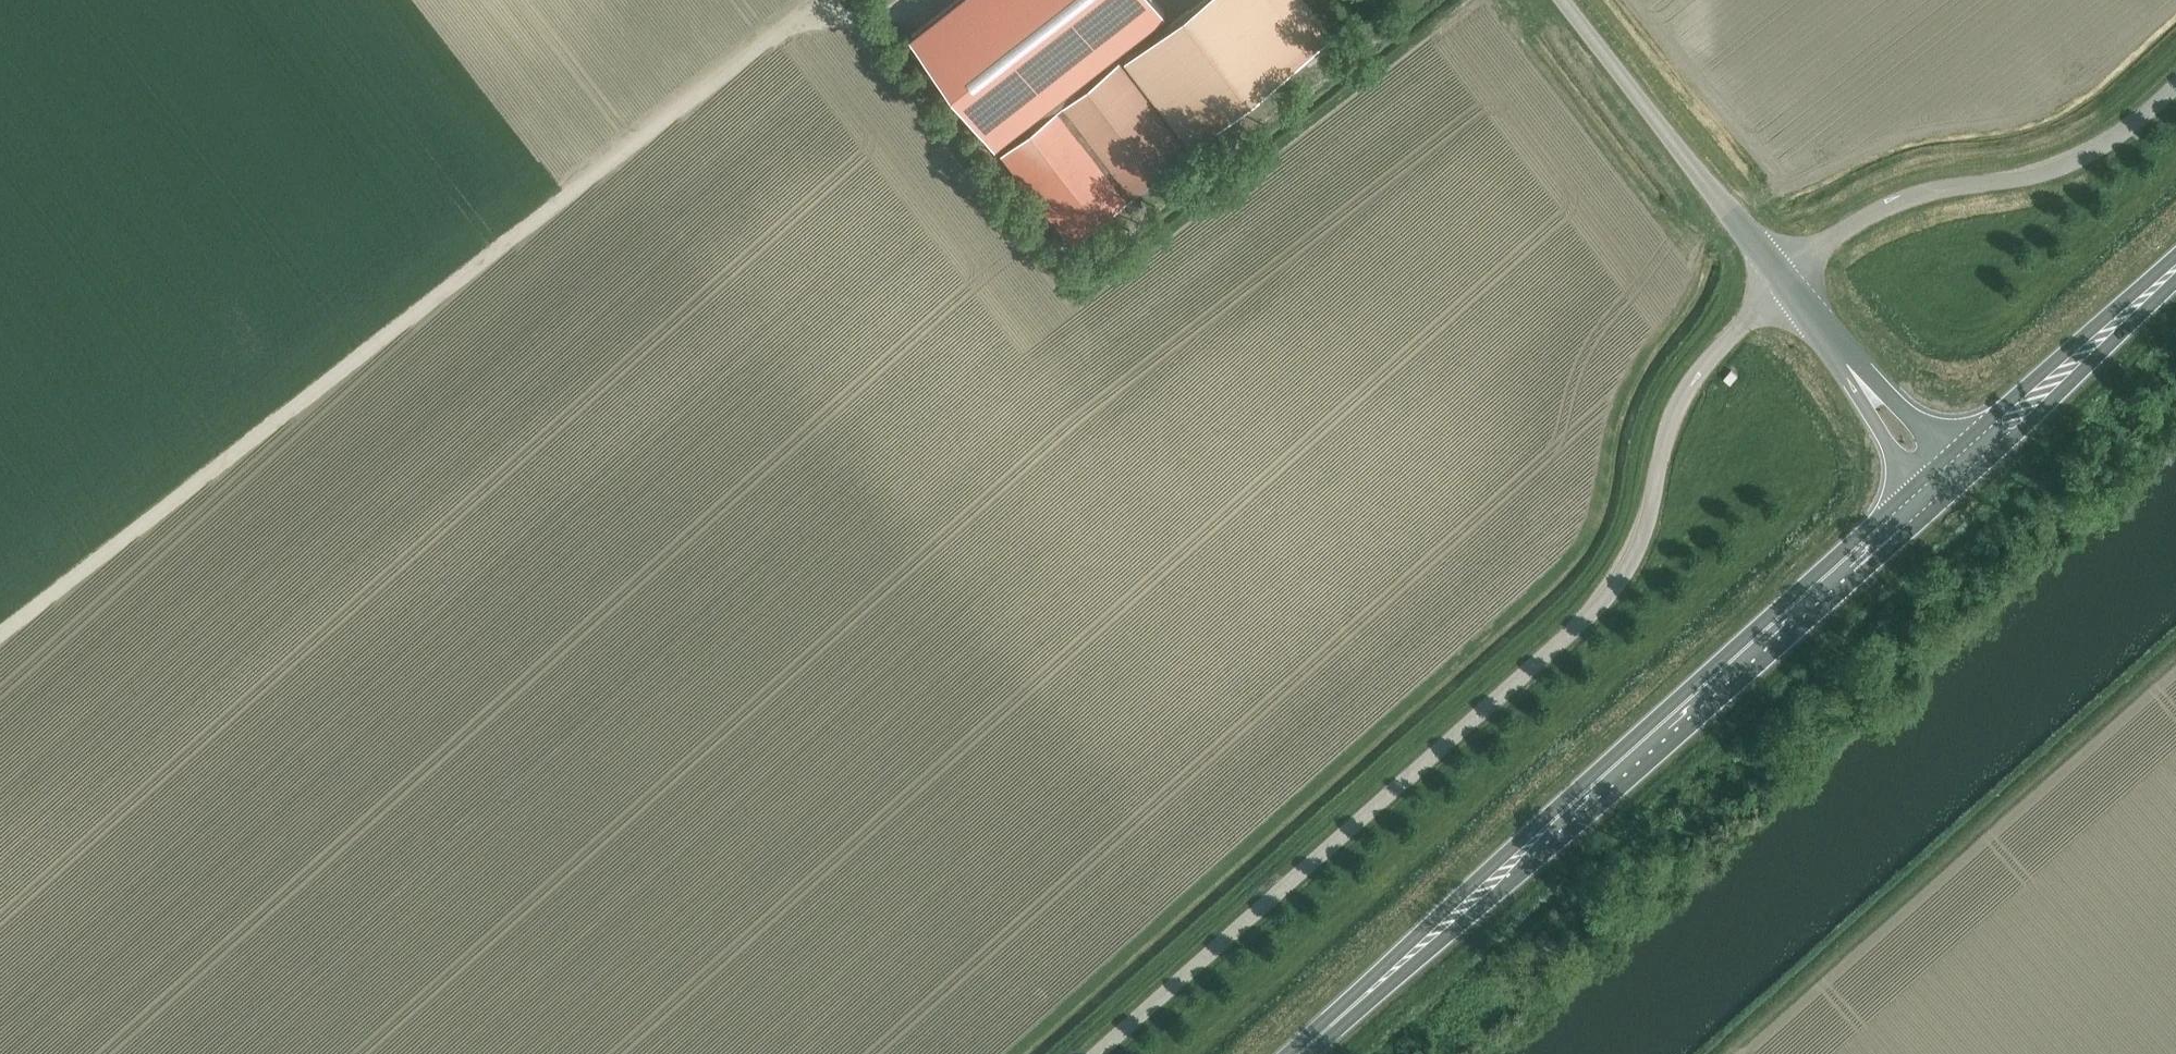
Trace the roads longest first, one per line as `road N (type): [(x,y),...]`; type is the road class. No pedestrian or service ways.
road 1 (unclassified): [(1095,1053),(1613,597),(1641,545),(1666,433),(1688,382),(1785,279)]
road 2 (trunk): [(1305,1053),(1930,489)]
road 3 (unclassified): [(1785,279),(1847,227),(1913,194),(2049,171),(2110,143),(2175,83)]
road 4 (unclassified): [(1785,279),(1562,0)]
road 5 (trunk): [(1953,468),(2175,262)]
road 6 (unclassified): [(1868,386),(1785,279)]
road 7 (unclassified): [(1868,386),(1871,416),(1930,489)]

